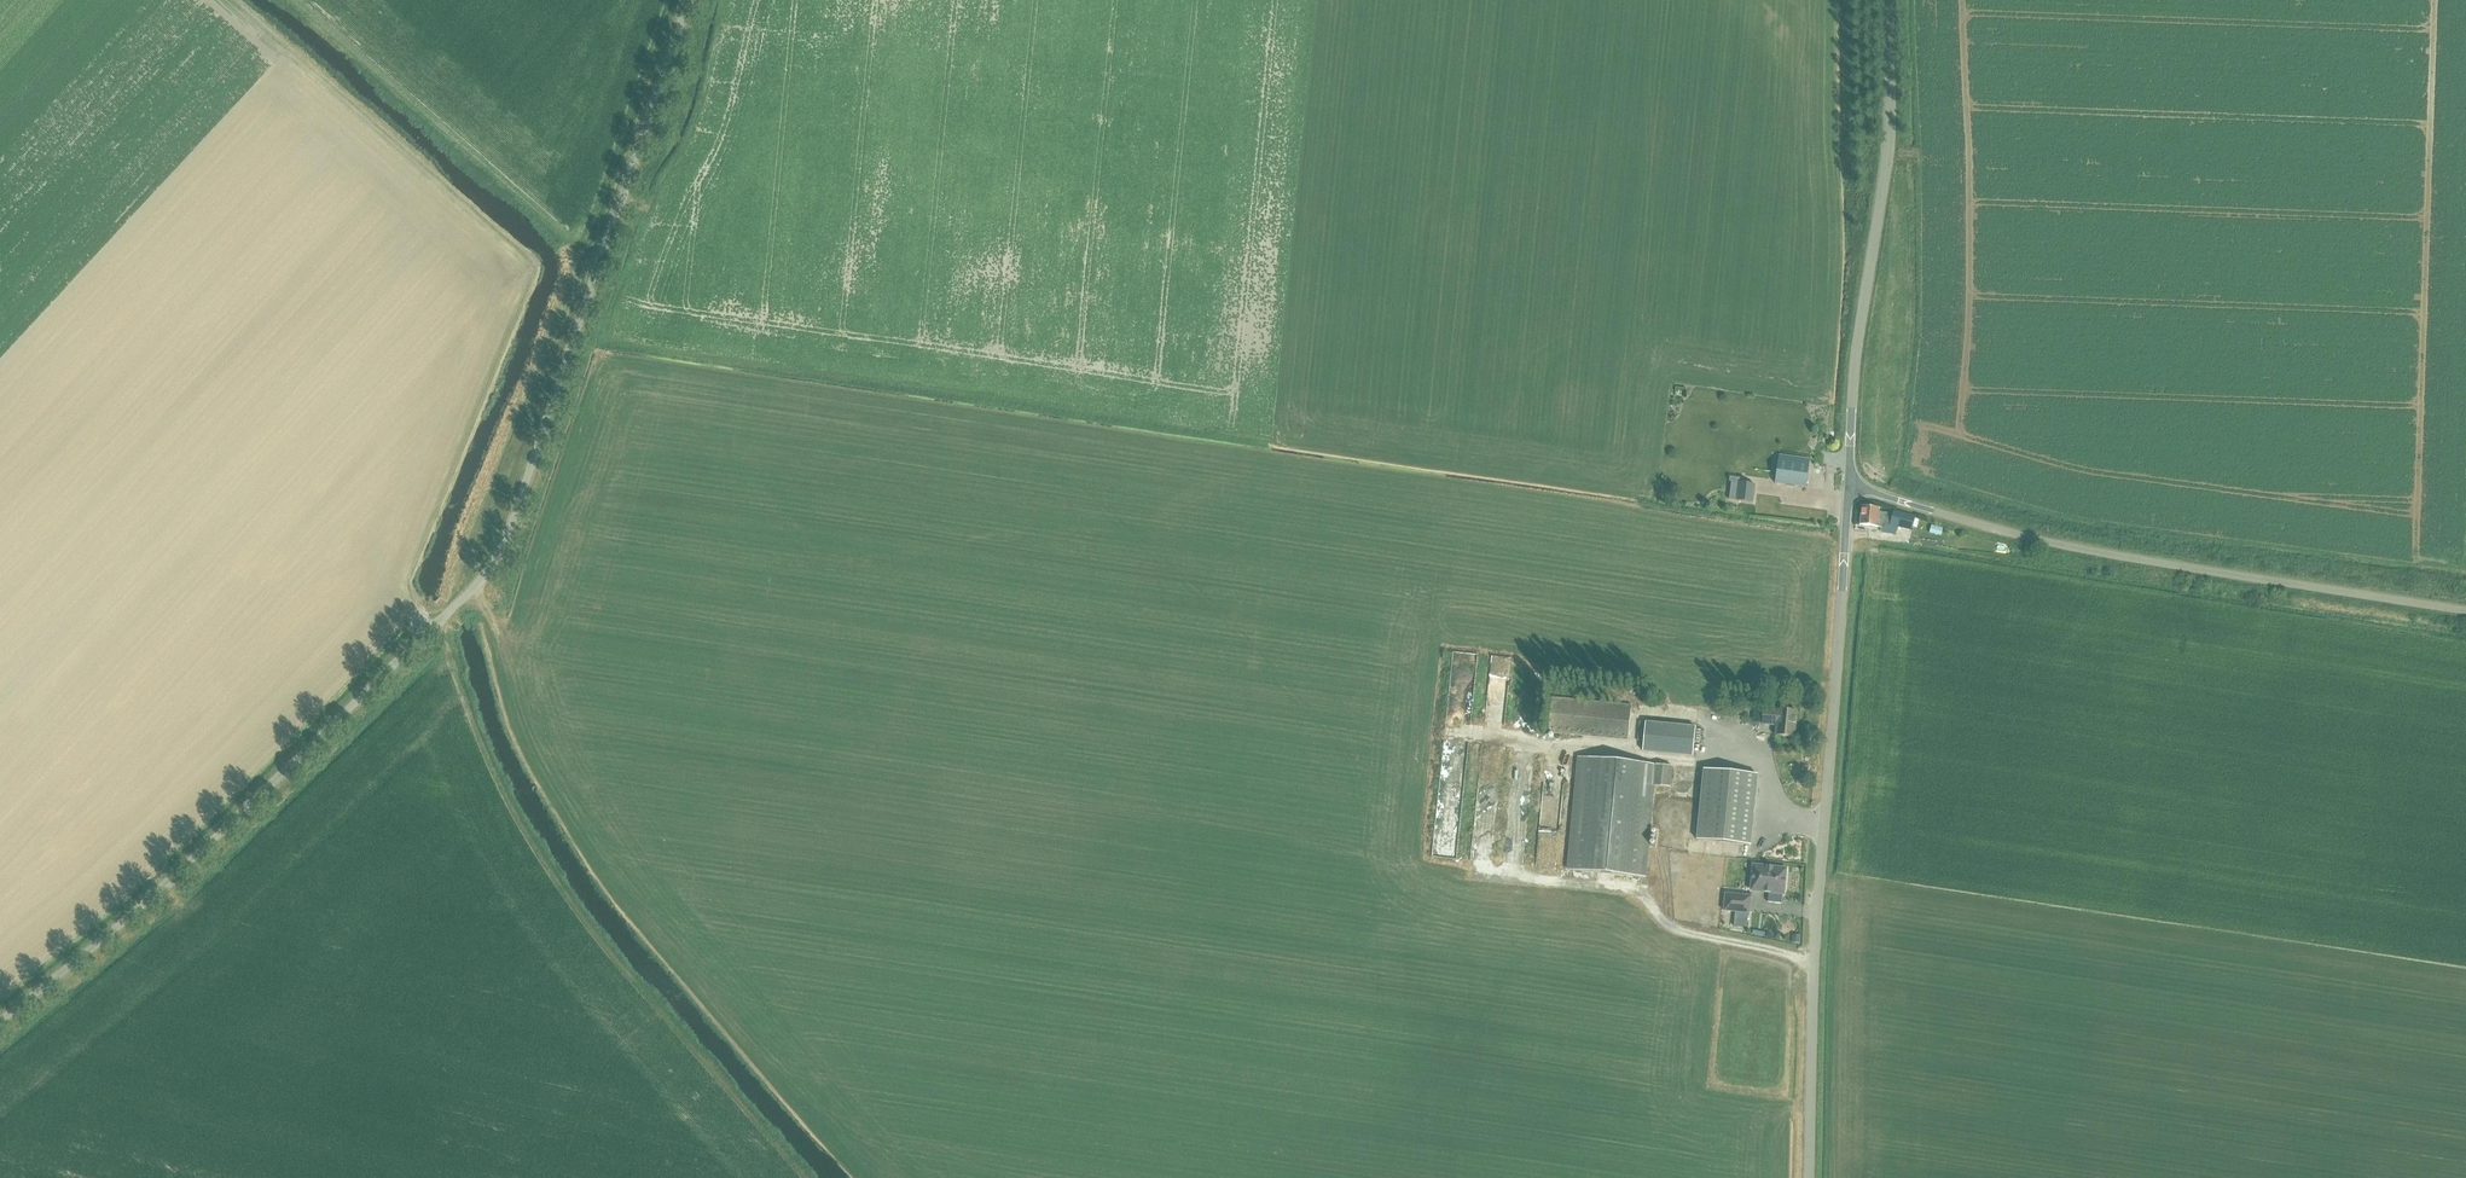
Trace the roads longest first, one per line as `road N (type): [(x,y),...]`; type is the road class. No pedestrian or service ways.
road 1 (unclassified): [(0,1021),(217,836),(491,567),(695,0)]
road 2 (unclassified): [(1809,1177),(1848,489)]
road 3 (unclassified): [(2465,613),(2053,545),(1848,489)]
road 4 (unclassified): [(1848,489),(1856,351),(1894,156),(1889,0)]

